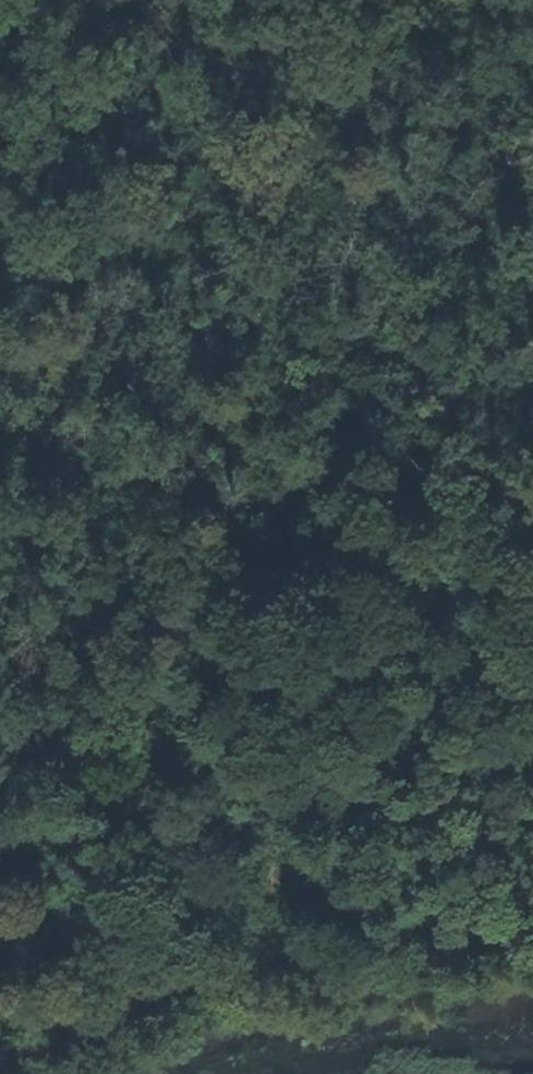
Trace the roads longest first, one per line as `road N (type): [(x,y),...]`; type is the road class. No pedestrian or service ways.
road 1 (track): [(532,945),(374,985),(236,996),(40,1073)]

